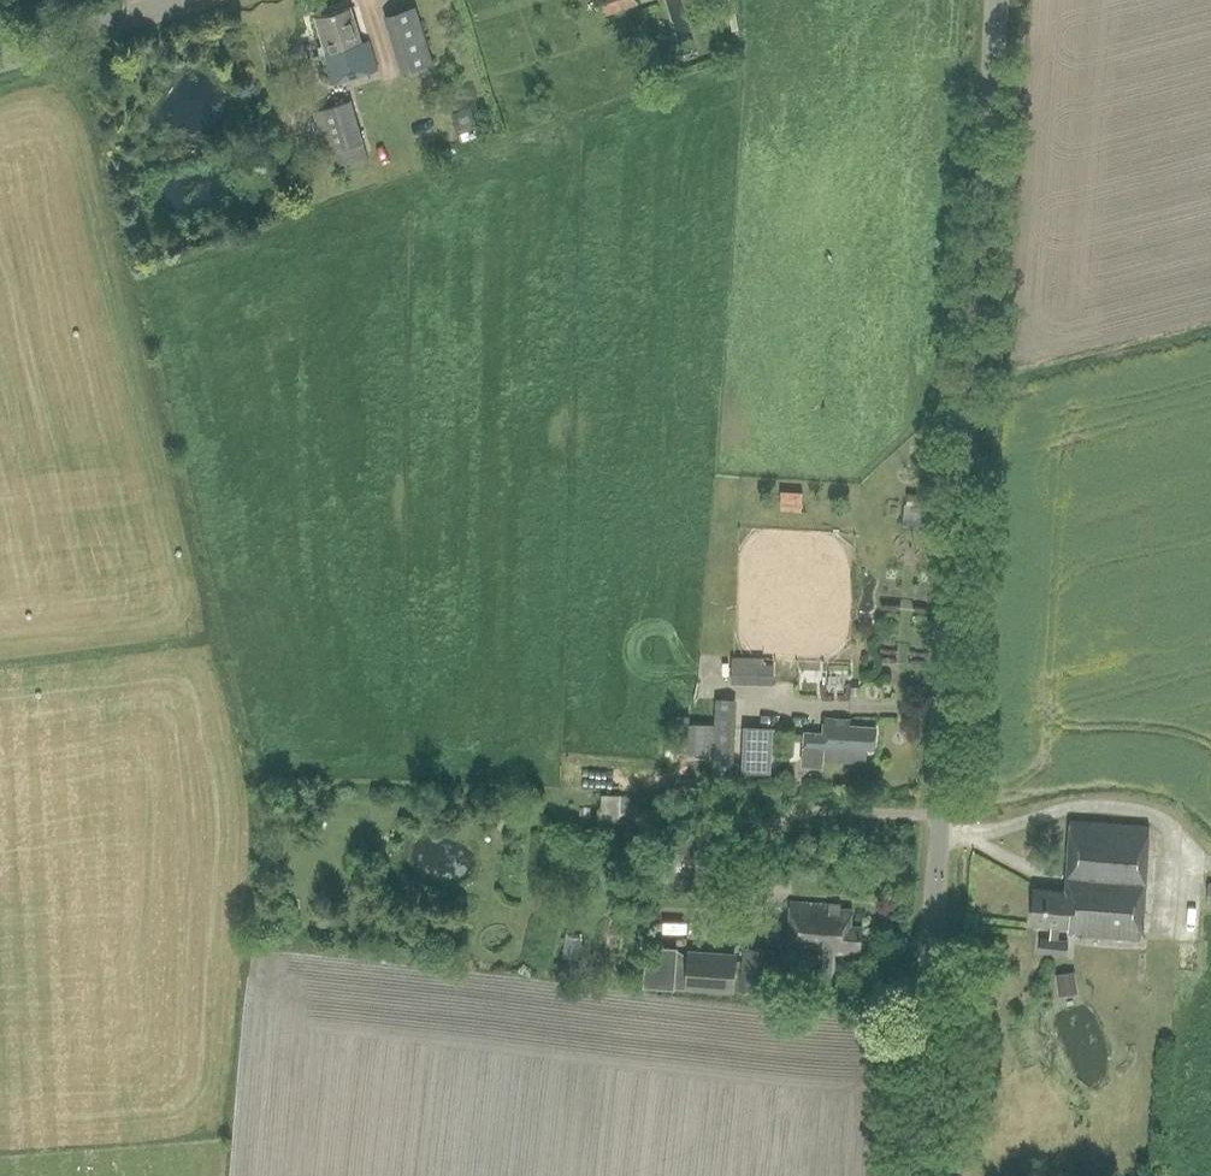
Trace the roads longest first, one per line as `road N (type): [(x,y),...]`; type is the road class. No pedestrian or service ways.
road 1 (unclassified): [(919,1175),(1006,0)]
road 2 (tertiary): [(183,0),(0,60)]

